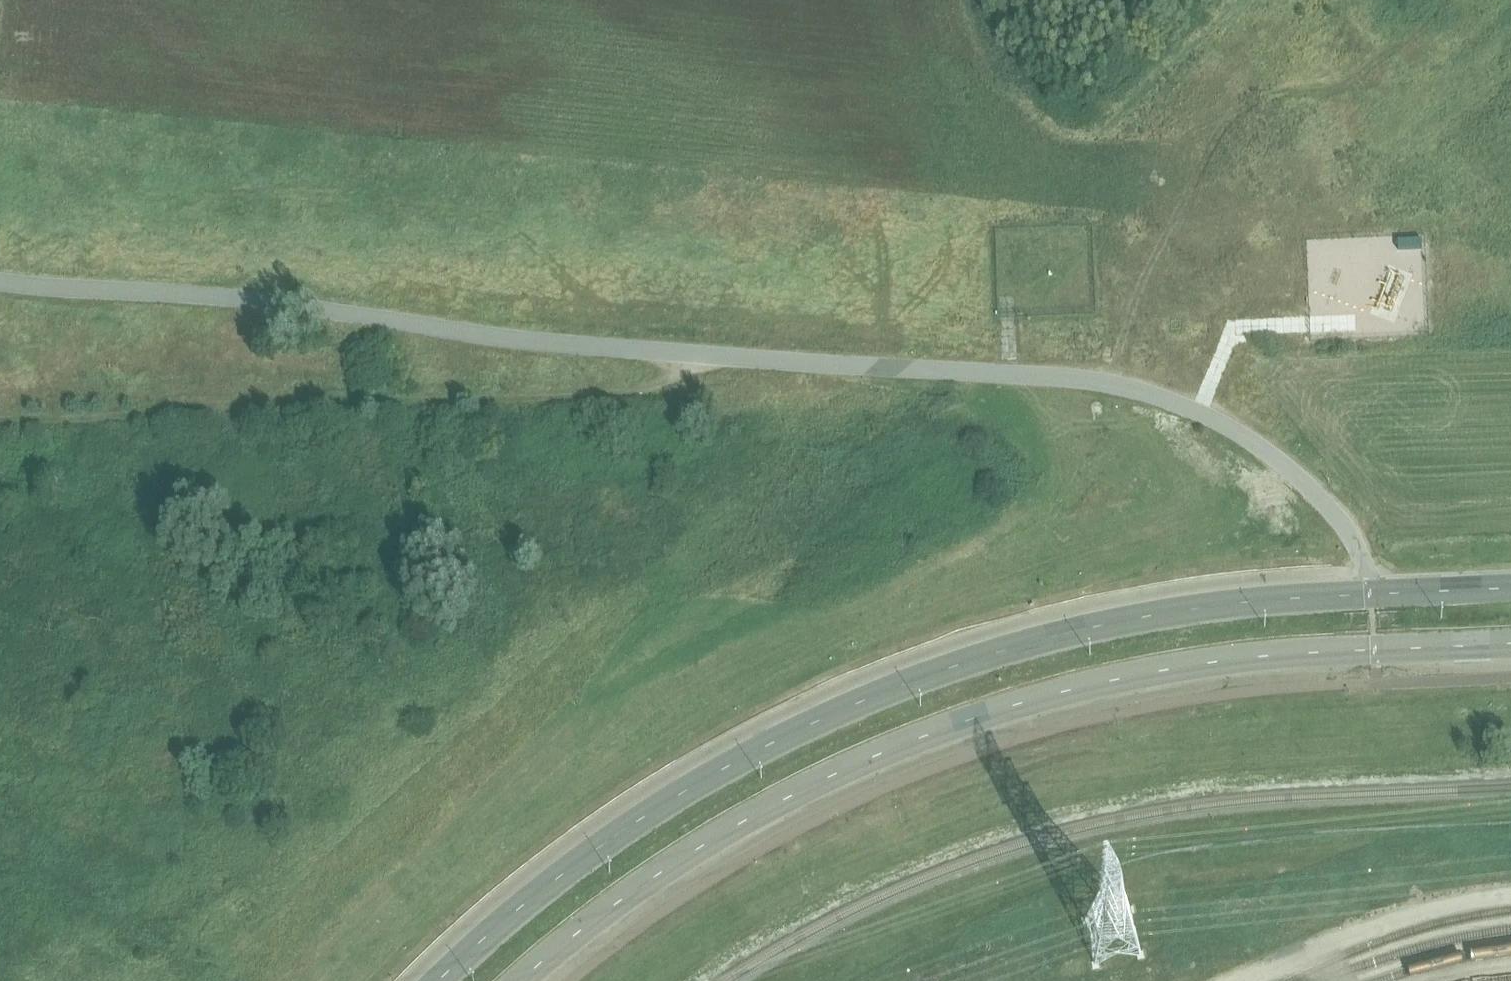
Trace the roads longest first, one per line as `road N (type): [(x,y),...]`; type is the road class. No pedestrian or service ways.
road 1 (unclassified): [(1370,594),(1365,562),(1345,525),(1288,467),(1213,418),(1116,385),(520,340),(210,296),(0,283)]
road 2 (primary): [(518,980),(619,900),(748,817),(973,718),(1120,678),(1227,660),(1510,643)]
road 3 (primary): [(1370,594),(1110,622),(875,695),(676,794),(582,857),(436,980)]
road 4 (track): [(690,355),(672,383),(634,396),(0,424)]
road 5 (primary): [(1510,587),(1370,594)]

